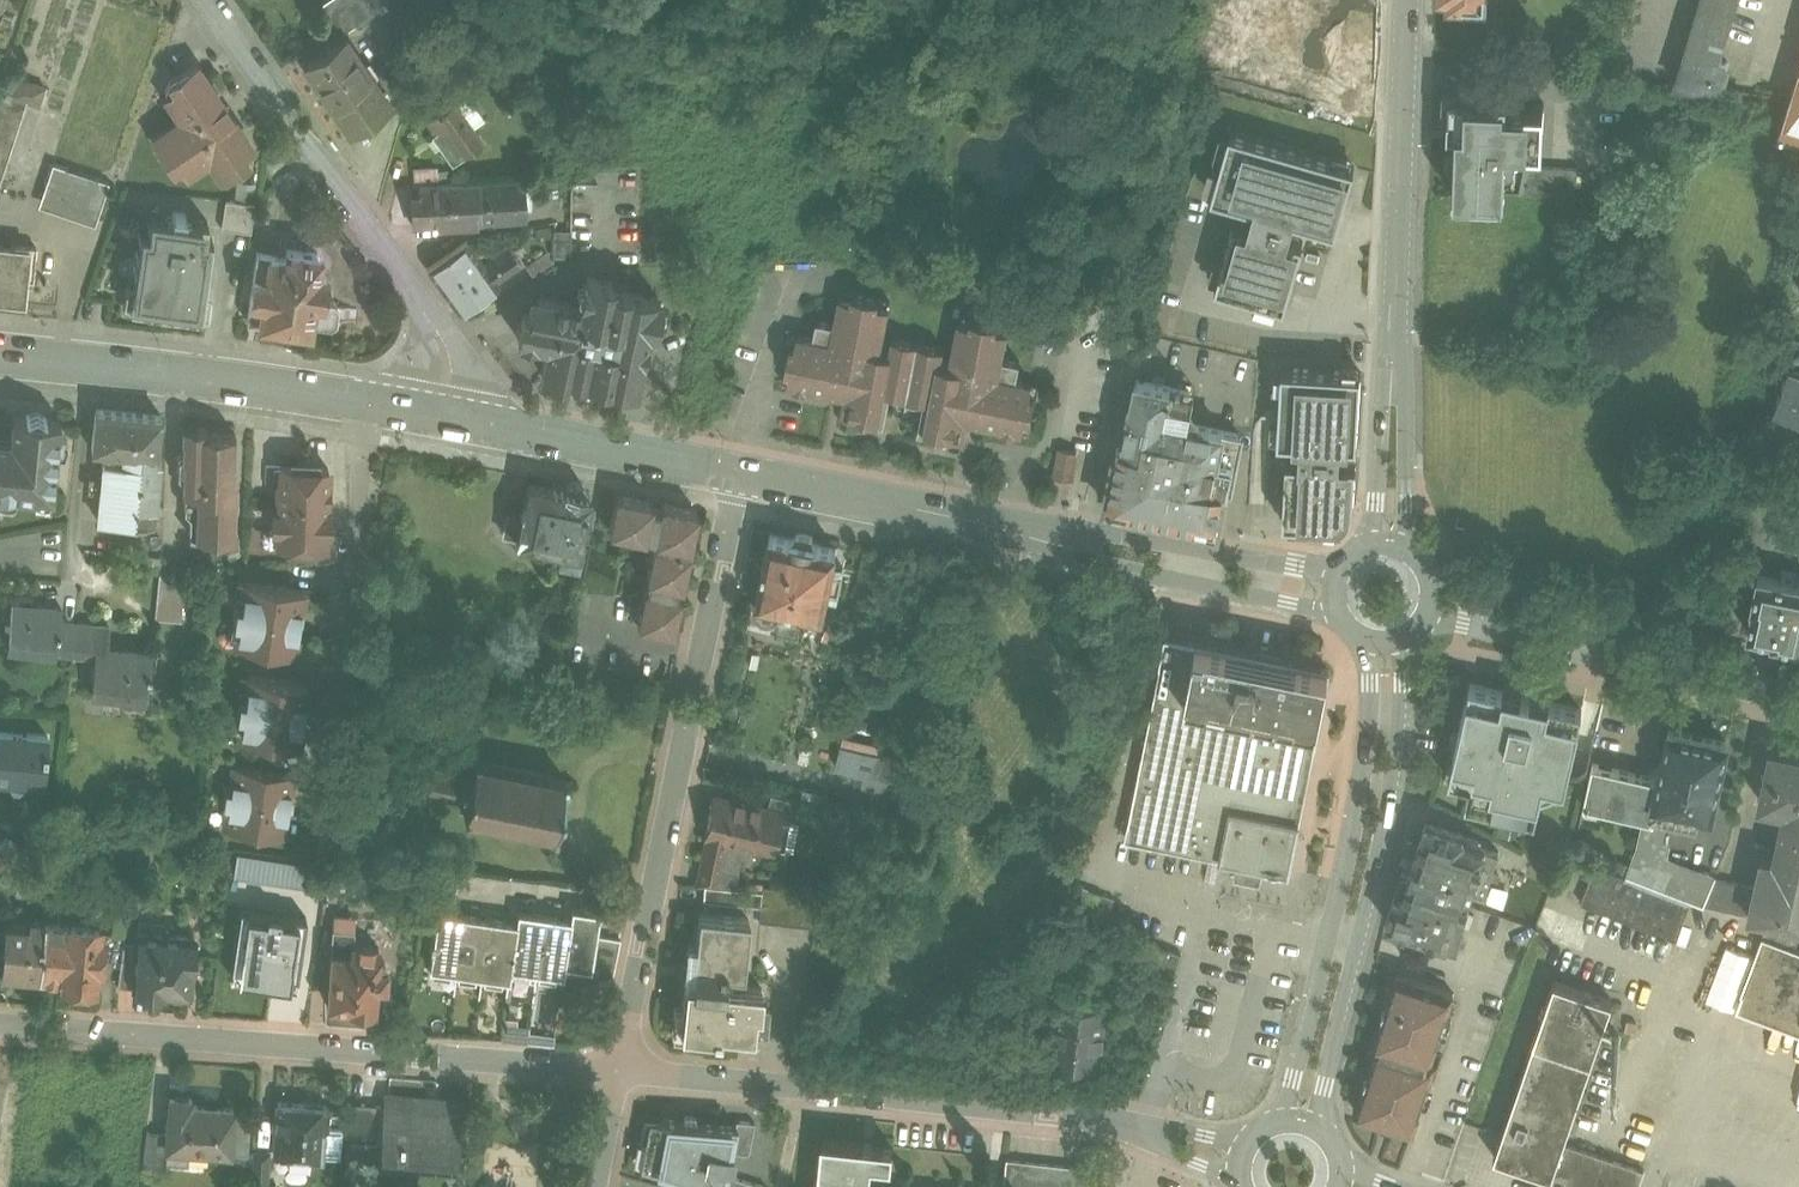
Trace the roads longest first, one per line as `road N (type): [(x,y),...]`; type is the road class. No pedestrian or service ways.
road 1 (residential): [(622,1068),(0,1022)]
road 2 (residential): [(736,474),(622,1068)]
road 3 (residential): [(1144,1130),(622,1068)]
road 4 (secondary): [(1320,1133),(1398,728),(1400,639)]
road 5 (secondary): [(1367,639),(1372,716),(1356,829),(1282,1123)]
road 6 (tertiary): [(0,356),(412,411)]
road 7 (residential): [(1798,700),(1430,608)]
road 8 (tertiary): [(972,522),(1121,568),(1338,611)]
road 9 (tertiary): [(1337,577),(1024,519),(972,522)]
road 10 (secondary): [(1407,0),(1392,366)]
road 11 (residential): [(417,289),(209,0)]
road 12 (tertiary): [(483,424),(736,474)]
road 13 (tertiary): [(736,474),(972,522)]
road 14 (secondary): [(1410,553),(1405,422),(1392,366)]
road 15 (secondary): [(1392,366),(1368,548)]
road 16 (residential): [(483,424),(483,398),(467,363),(417,289)]
road 17 (residential): [(417,289),(412,411)]
road 18 (residential): [(622,1068),(597,1186)]

